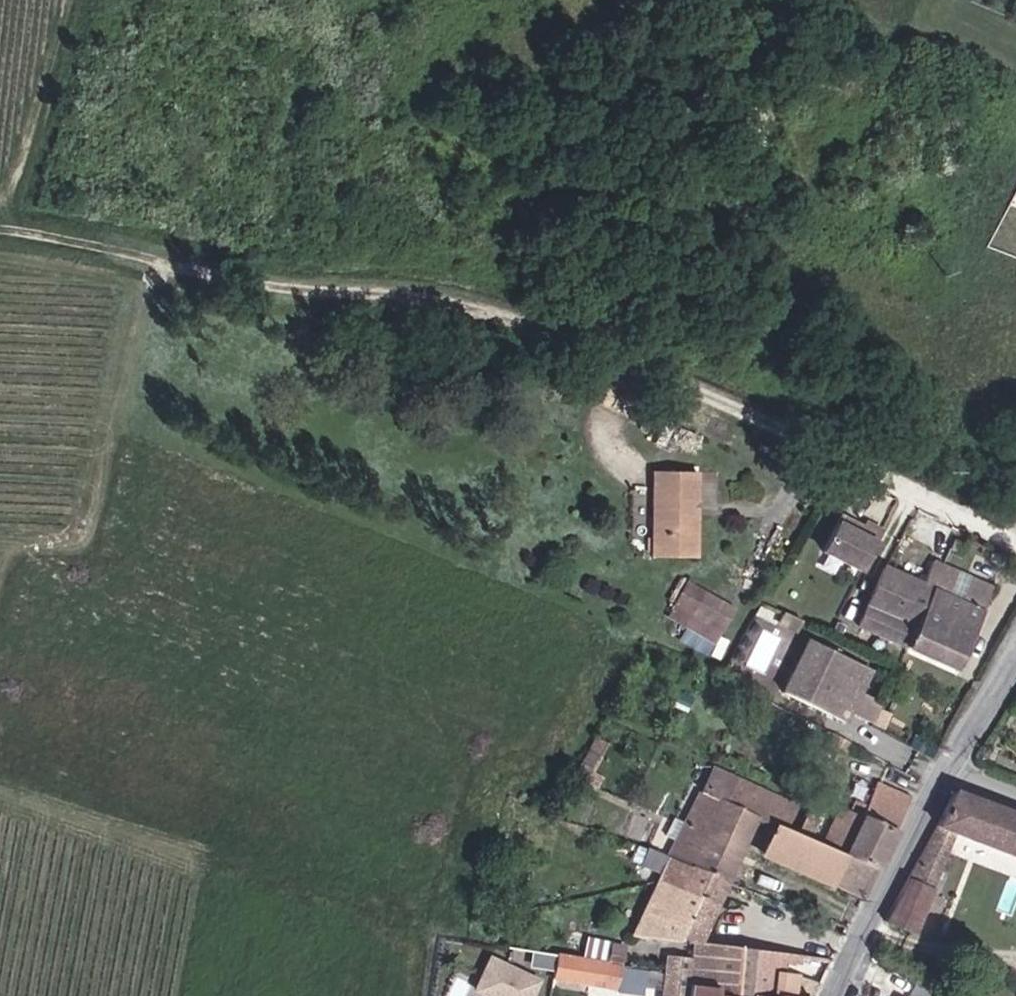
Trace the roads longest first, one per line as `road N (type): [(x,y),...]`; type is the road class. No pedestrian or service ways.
road 1 (track): [(108,245),(258,283),(385,291),(490,311),(722,400),(1015,543)]
road 2 (residential): [(951,766),(835,995)]
road 3 (residential): [(1015,656),(951,766)]

